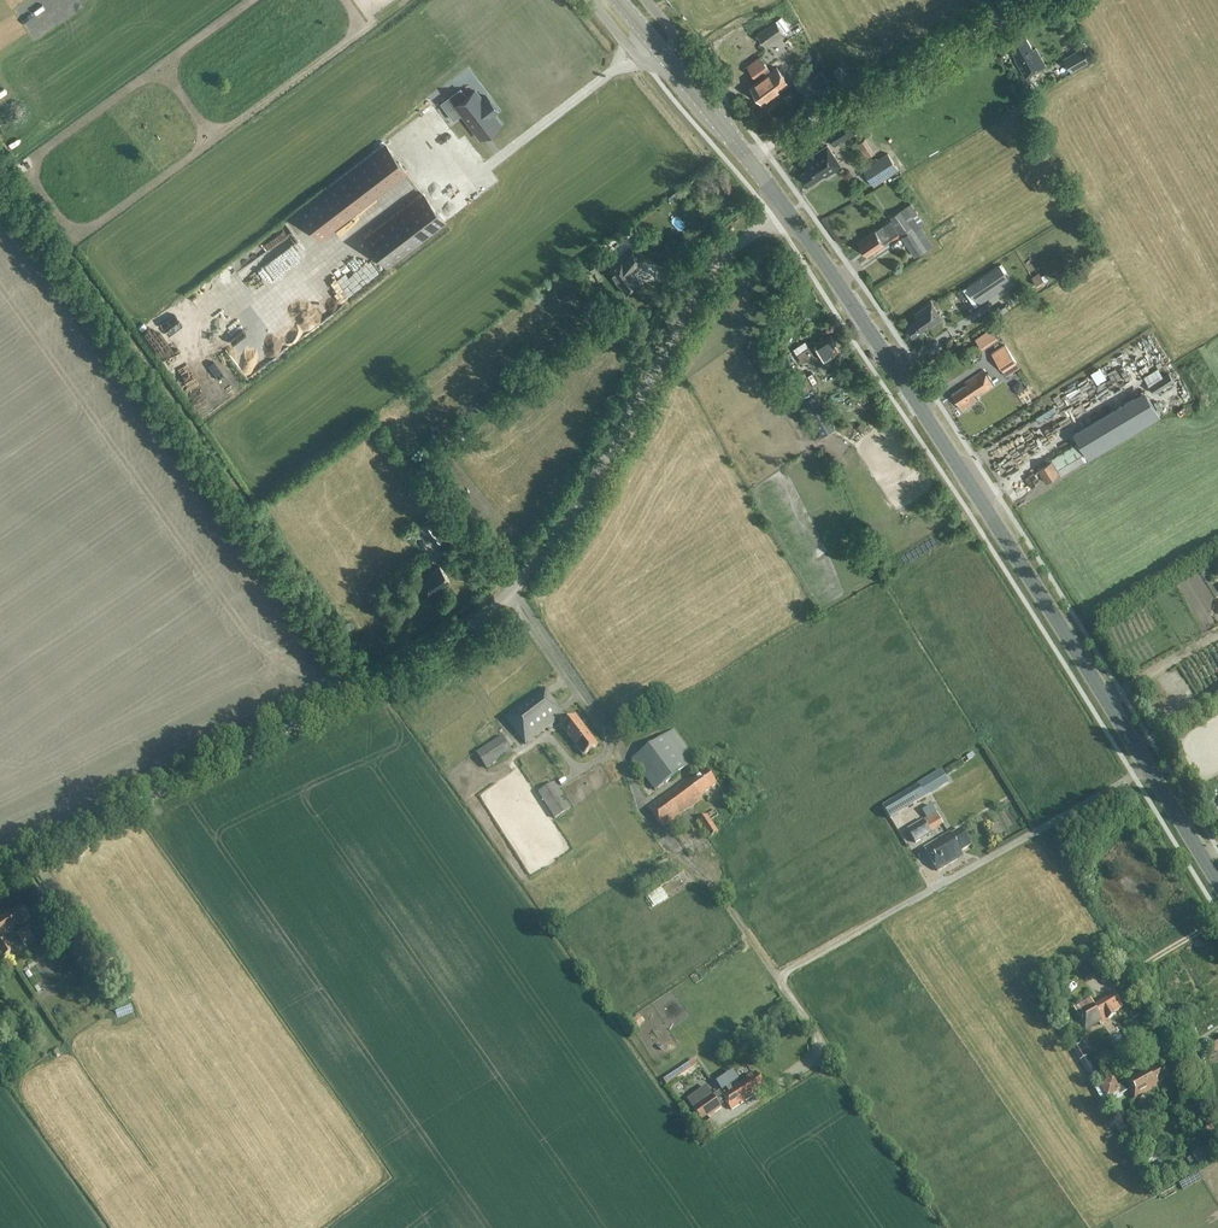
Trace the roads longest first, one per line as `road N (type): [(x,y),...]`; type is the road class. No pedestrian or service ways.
road 1 (secondary): [(1217,883),(1002,535),(787,211)]
road 2 (unclassified): [(0,872),(401,669),(511,588)]
road 3 (unclassified): [(511,588),(571,517),(708,275),(787,211)]
road 4 (unclassified): [(749,160),(1025,0)]
road 5 (unclassified): [(670,847),(642,811),(615,734),(511,588)]
road 6 (track): [(777,977),(709,880),(670,847)]
road 7 (secondary): [(749,160),(665,57)]

